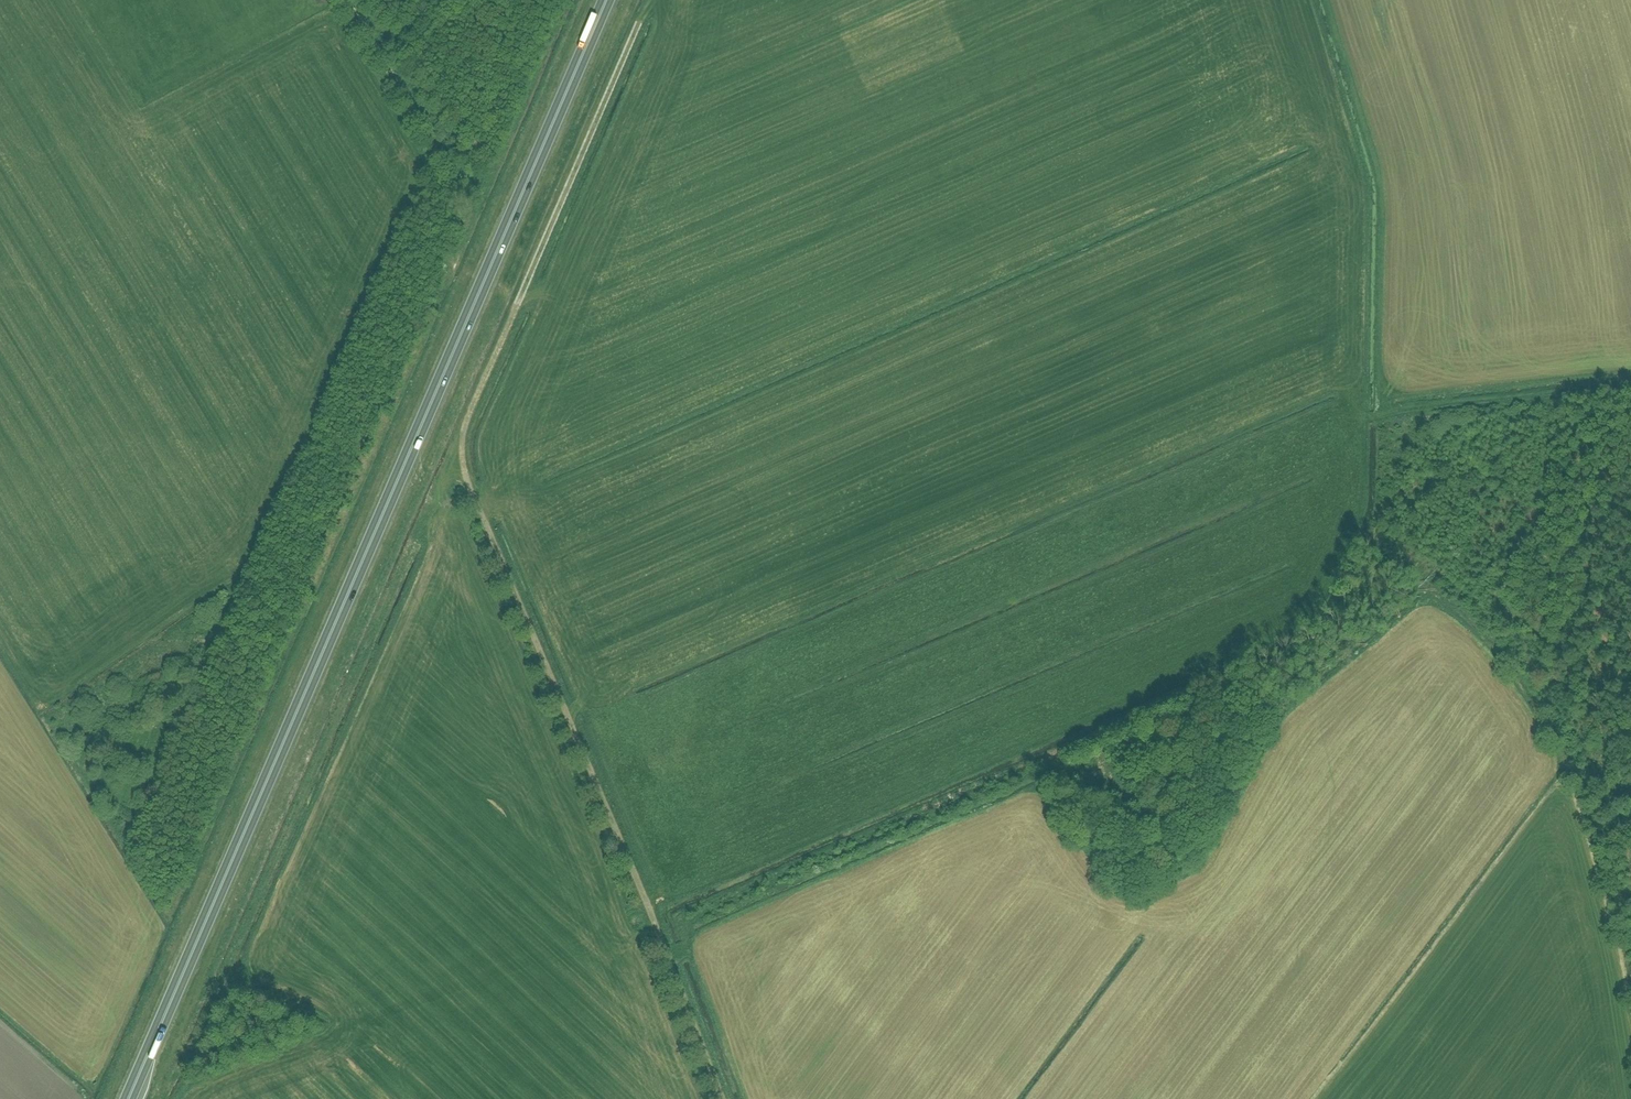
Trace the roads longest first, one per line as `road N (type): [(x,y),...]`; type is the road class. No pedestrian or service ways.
road 1 (trunk): [(127,1098),(606,0)]

